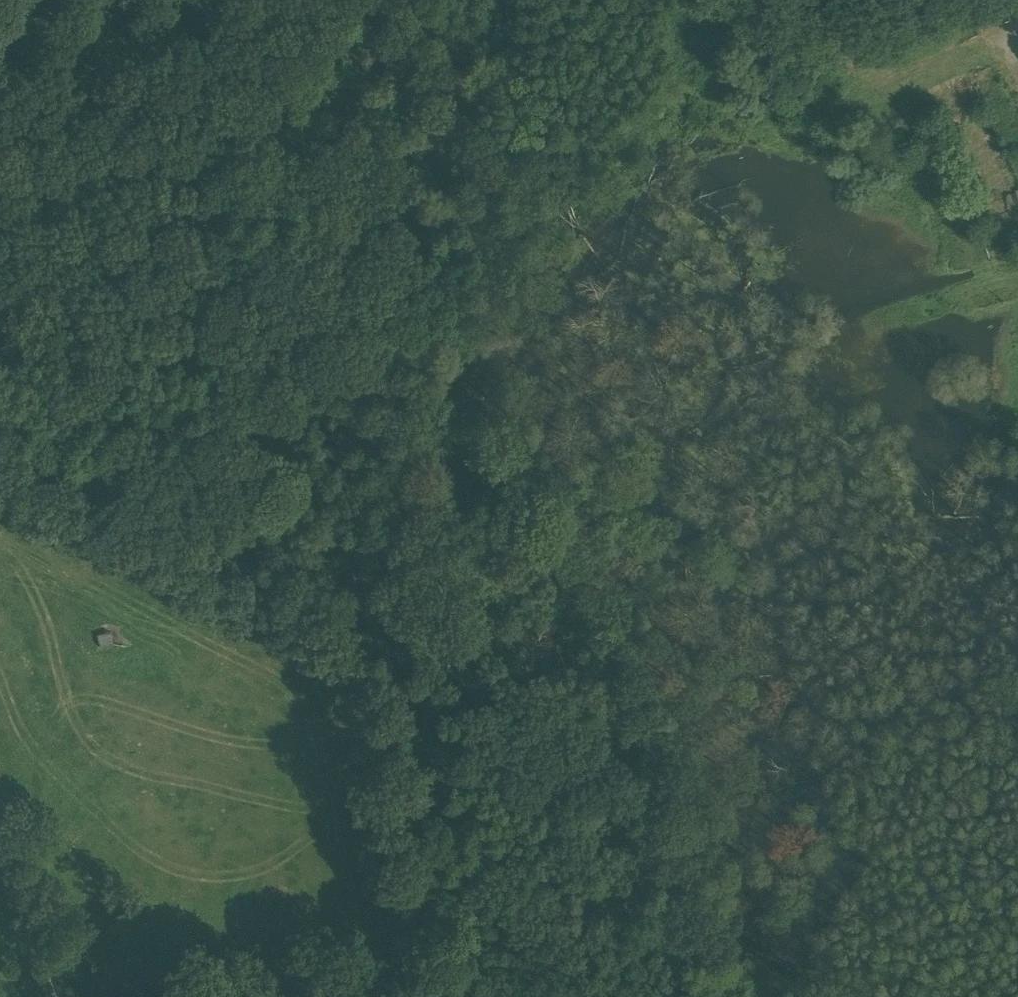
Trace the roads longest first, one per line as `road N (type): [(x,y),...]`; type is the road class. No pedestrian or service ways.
road 1 (track): [(0,829),(55,996)]

